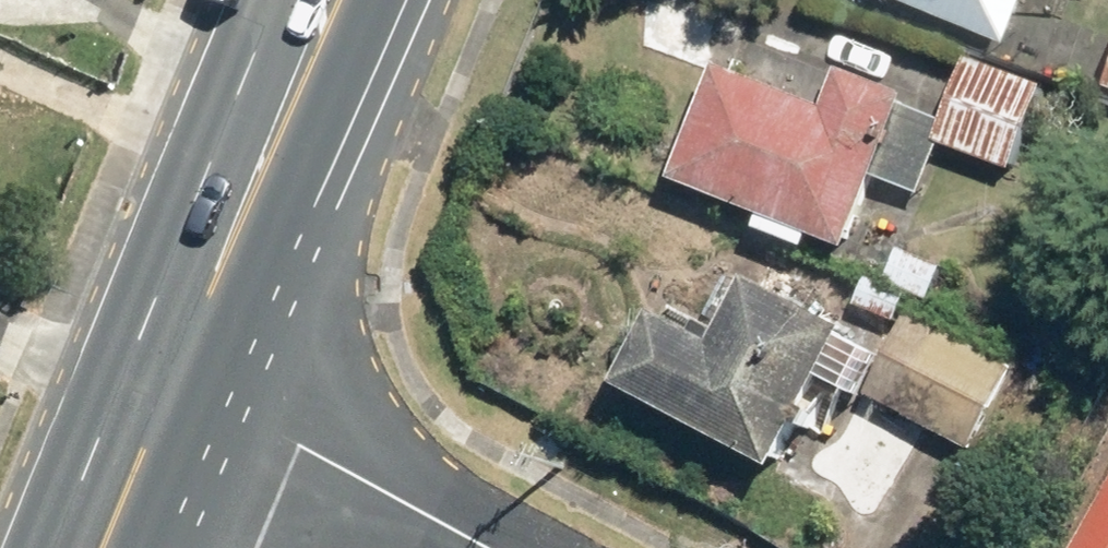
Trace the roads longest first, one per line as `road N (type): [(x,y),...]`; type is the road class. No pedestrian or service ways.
road 1 (secondary): [(329,0),(170,379)]
road 2 (residential): [(483,547),(170,379)]
road 3 (secondary): [(170,379),(98,547)]

